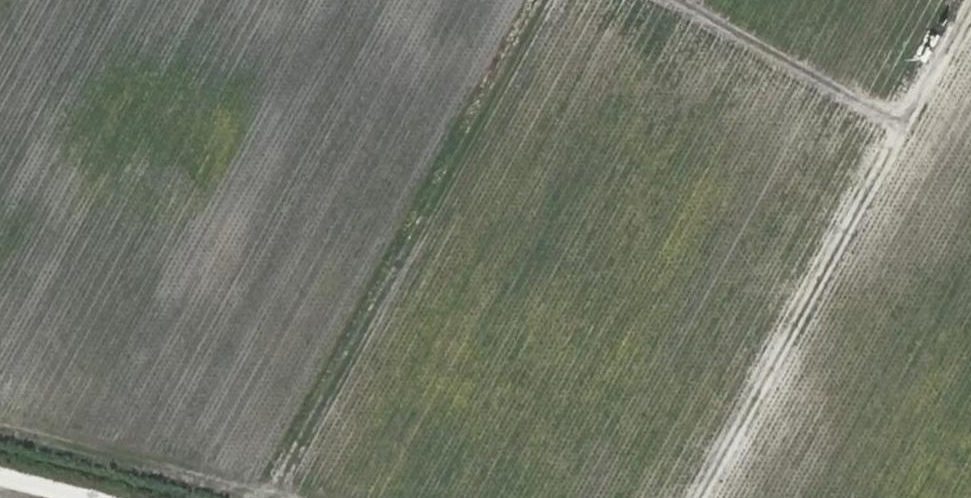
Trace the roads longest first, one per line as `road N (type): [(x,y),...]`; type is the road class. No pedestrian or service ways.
road 1 (track): [(970,4),(906,127),(678,0)]
road 2 (track): [(260,497),(0,433)]

